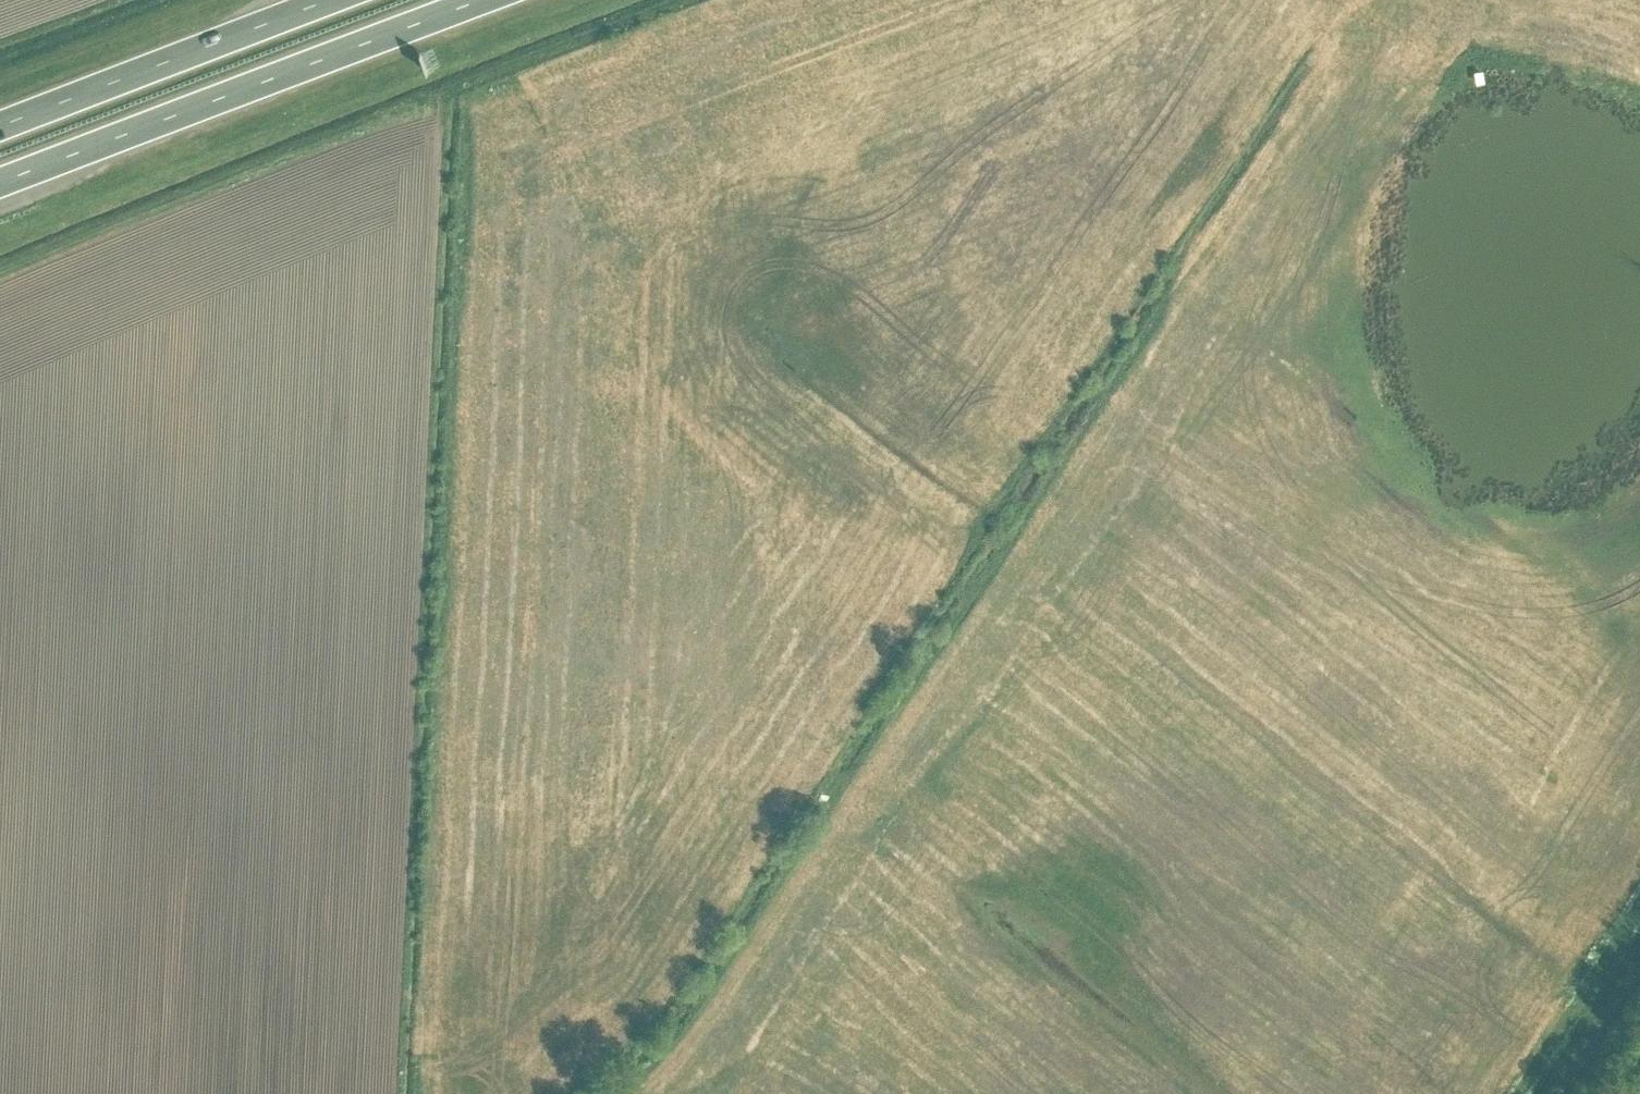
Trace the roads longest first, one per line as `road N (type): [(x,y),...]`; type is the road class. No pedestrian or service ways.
road 1 (trunk): [(0,183),(478,0)]
road 2 (trunk): [(328,0),(0,126)]

